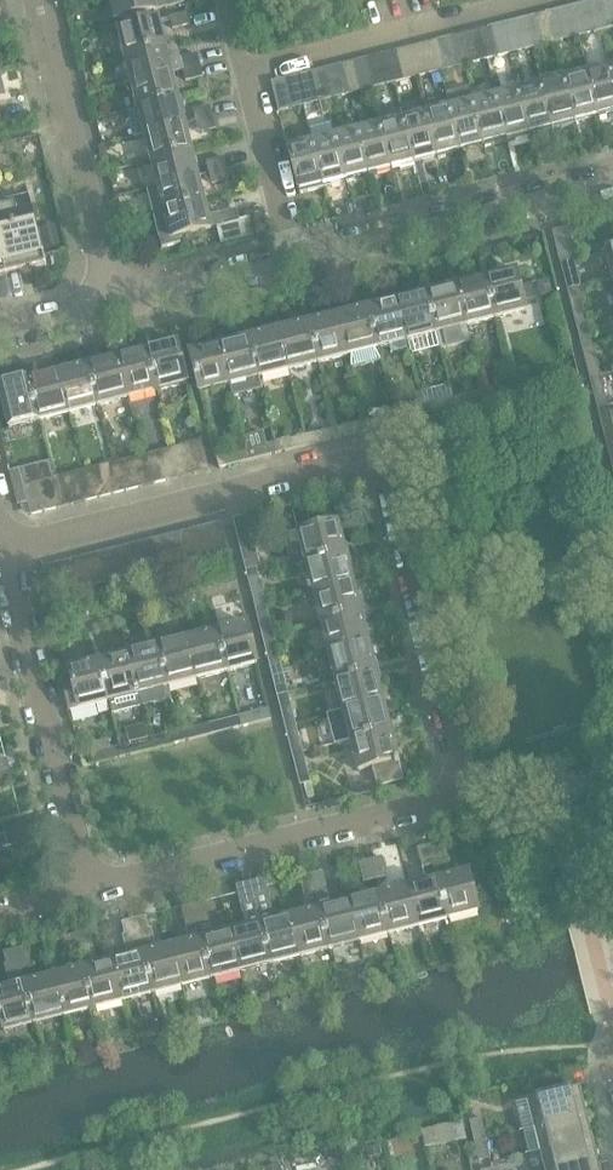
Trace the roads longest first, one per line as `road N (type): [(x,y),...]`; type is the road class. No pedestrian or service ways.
road 1 (residential): [(89,887),(440,801),(462,773),(380,456),(0,553)]
road 2 (residential): [(0,558),(89,887)]
road 3 (residential): [(290,263),(612,182)]
road 4 (residential): [(116,307),(38,0)]
road 5 (residential): [(242,75),(543,0)]
road 6 (residential): [(290,263),(242,75)]
road 7 (residential): [(116,307),(290,263)]

